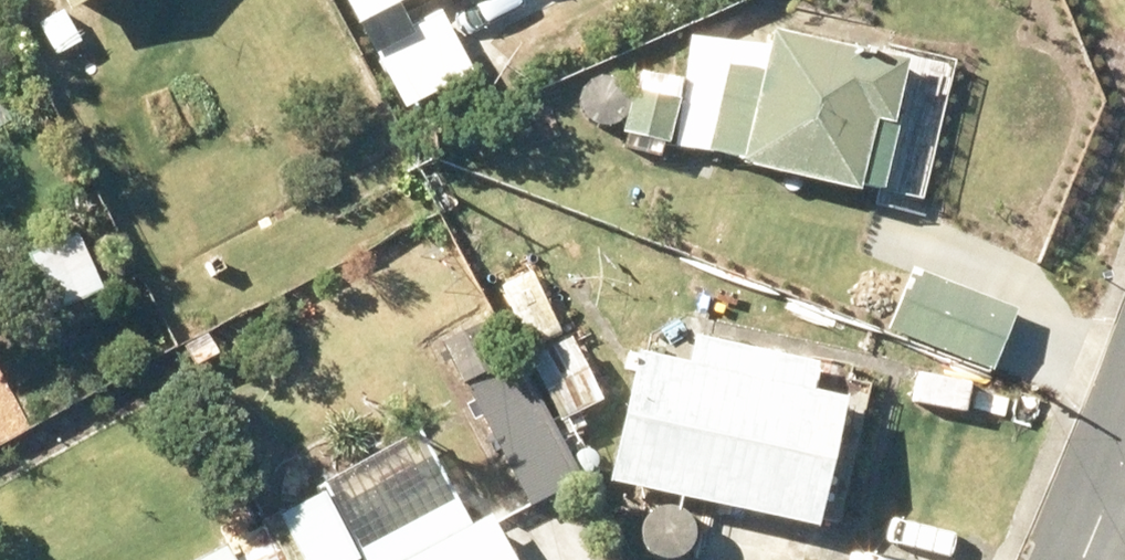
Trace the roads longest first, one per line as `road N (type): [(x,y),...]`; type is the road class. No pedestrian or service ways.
road 1 (secondary): [(1124,443),(1081,559)]

